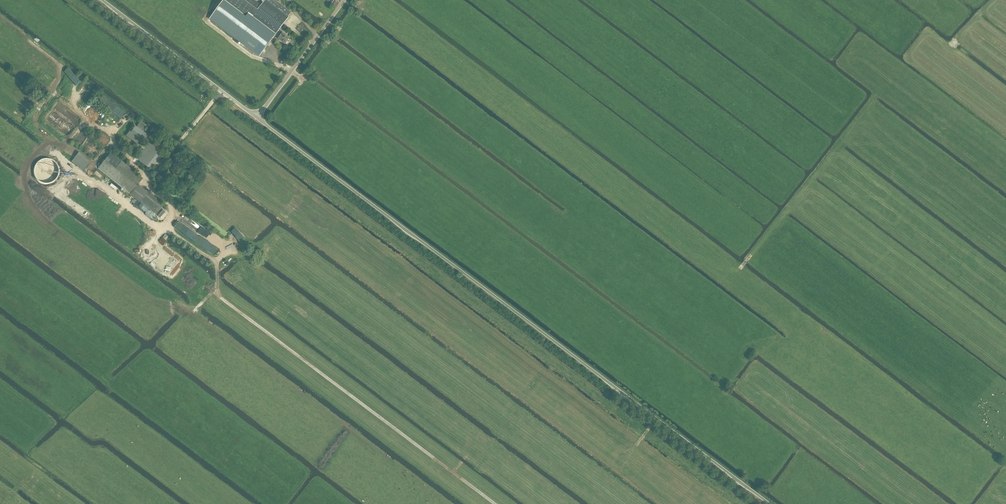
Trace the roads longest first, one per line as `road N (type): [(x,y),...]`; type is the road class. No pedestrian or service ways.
road 1 (unclassified): [(773,503),(257,117)]
road 2 (track): [(170,228),(217,261),(219,296),(495,503)]
road 3 (unclassified): [(257,117),(100,0)]
road 4 (unclassified): [(257,117),(344,0)]

